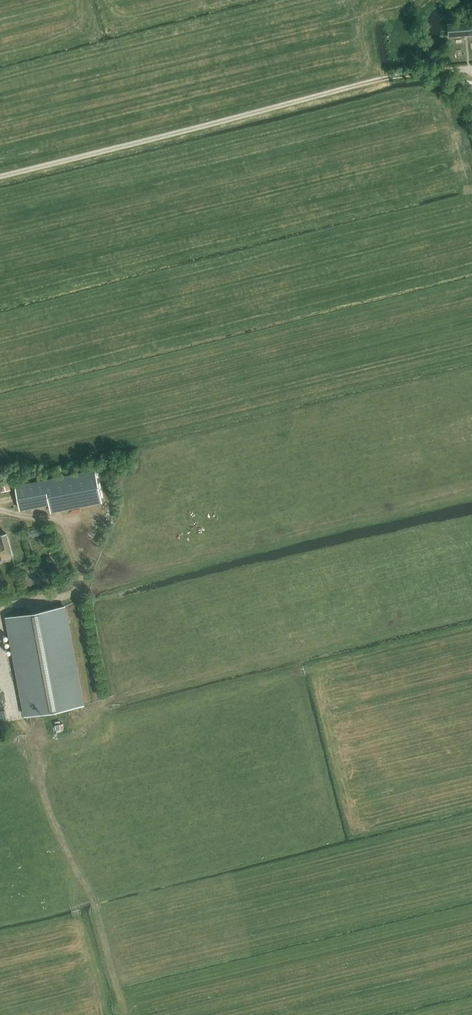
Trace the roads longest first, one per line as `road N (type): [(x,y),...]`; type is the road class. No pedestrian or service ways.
road 1 (track): [(0,511),(63,521),(81,579),(70,596),(14,606),(0,617)]

